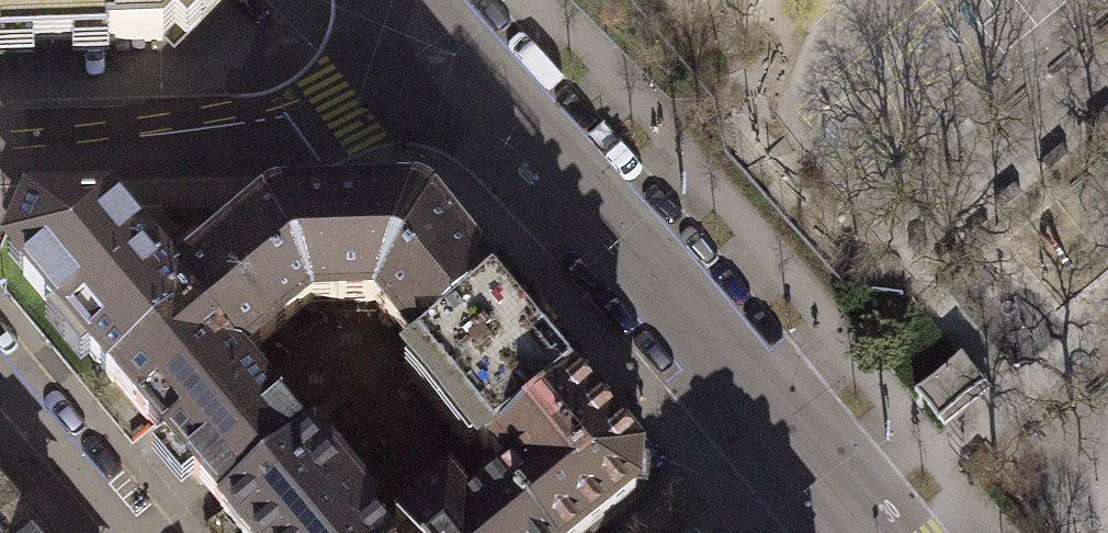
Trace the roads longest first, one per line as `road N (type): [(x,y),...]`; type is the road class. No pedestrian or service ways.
road 1 (residential): [(804,458),(509,119),(419,29)]
road 2 (residential): [(0,154),(254,142),(299,130),(331,114),(419,29)]
road 3 (residential): [(135,532),(0,371)]

